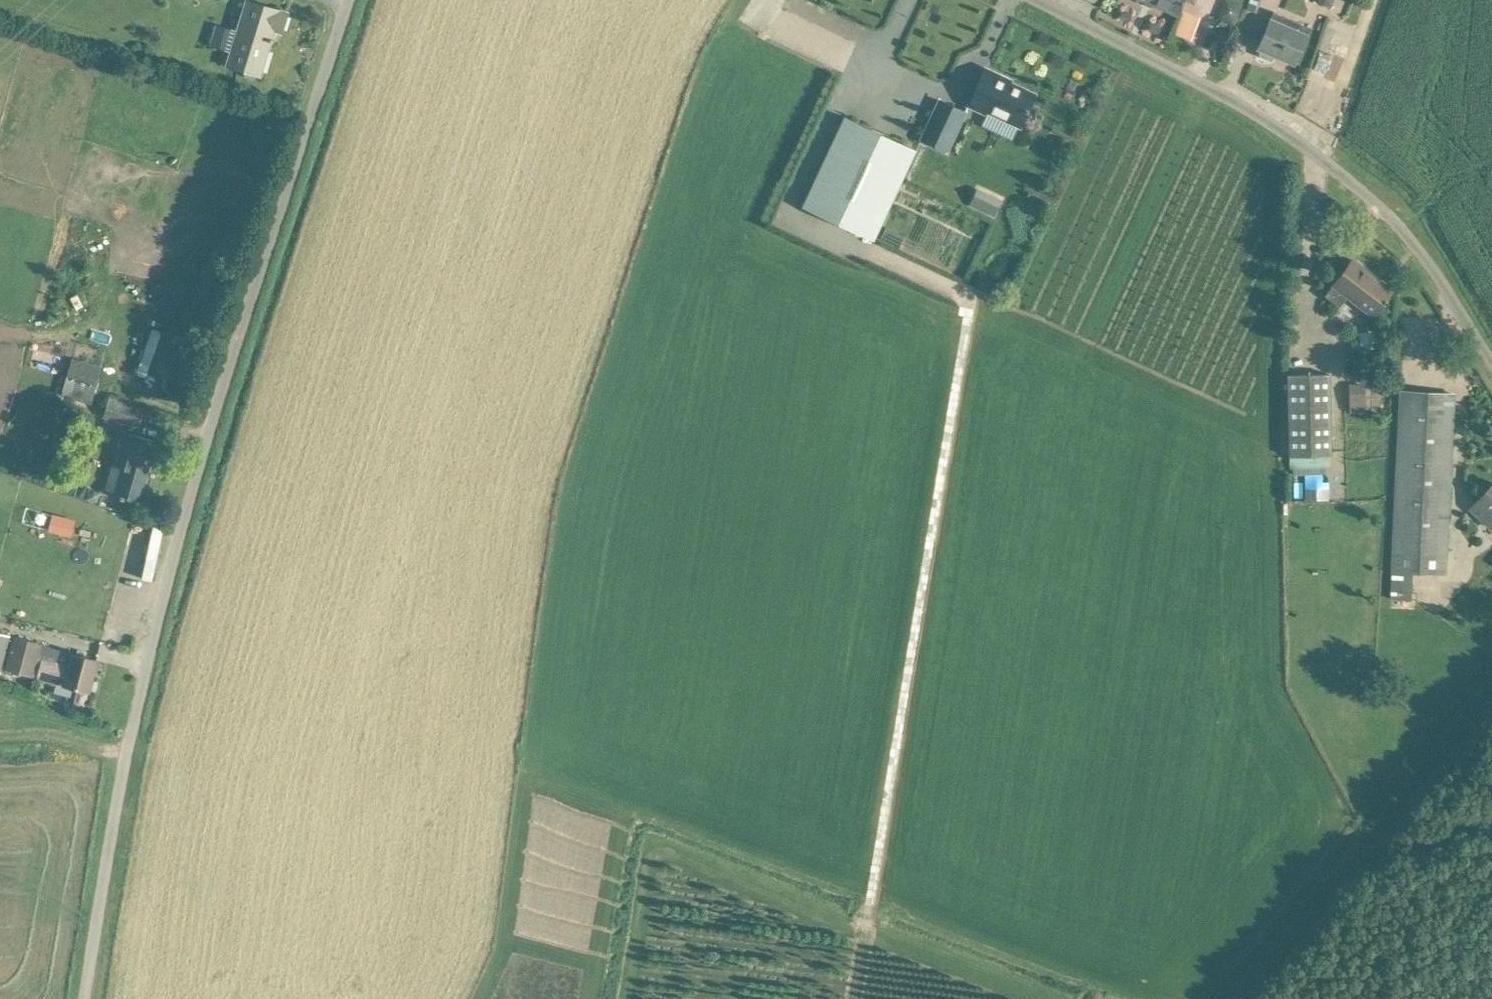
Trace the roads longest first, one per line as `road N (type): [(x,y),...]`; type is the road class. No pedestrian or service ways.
road 1 (unclassified): [(87,998),(155,636),(238,340),(349,0)]
road 2 (unclassified): [(1491,364),(1424,256),(1324,161),(1265,120),(1034,0)]

